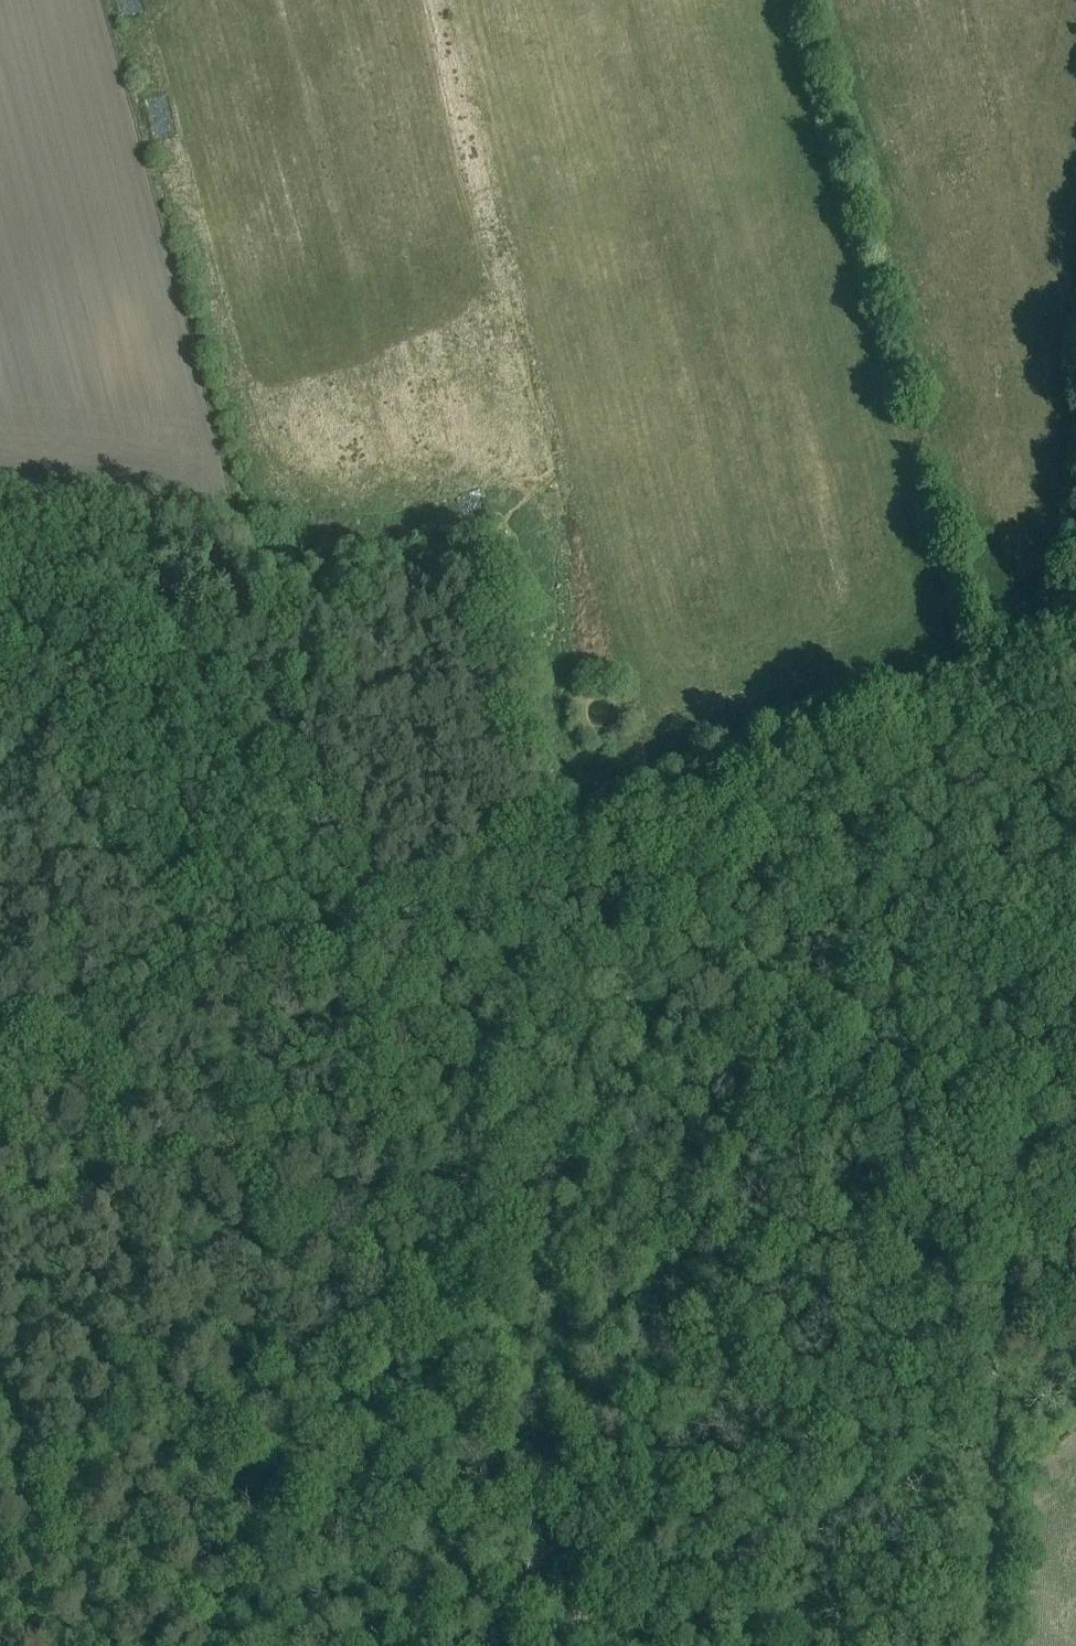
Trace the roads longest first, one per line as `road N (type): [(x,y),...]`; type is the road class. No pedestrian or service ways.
road 1 (track): [(1038,1108),(1004,1224),(980,1645)]
road 2 (track): [(1075,964),(1038,1108)]

